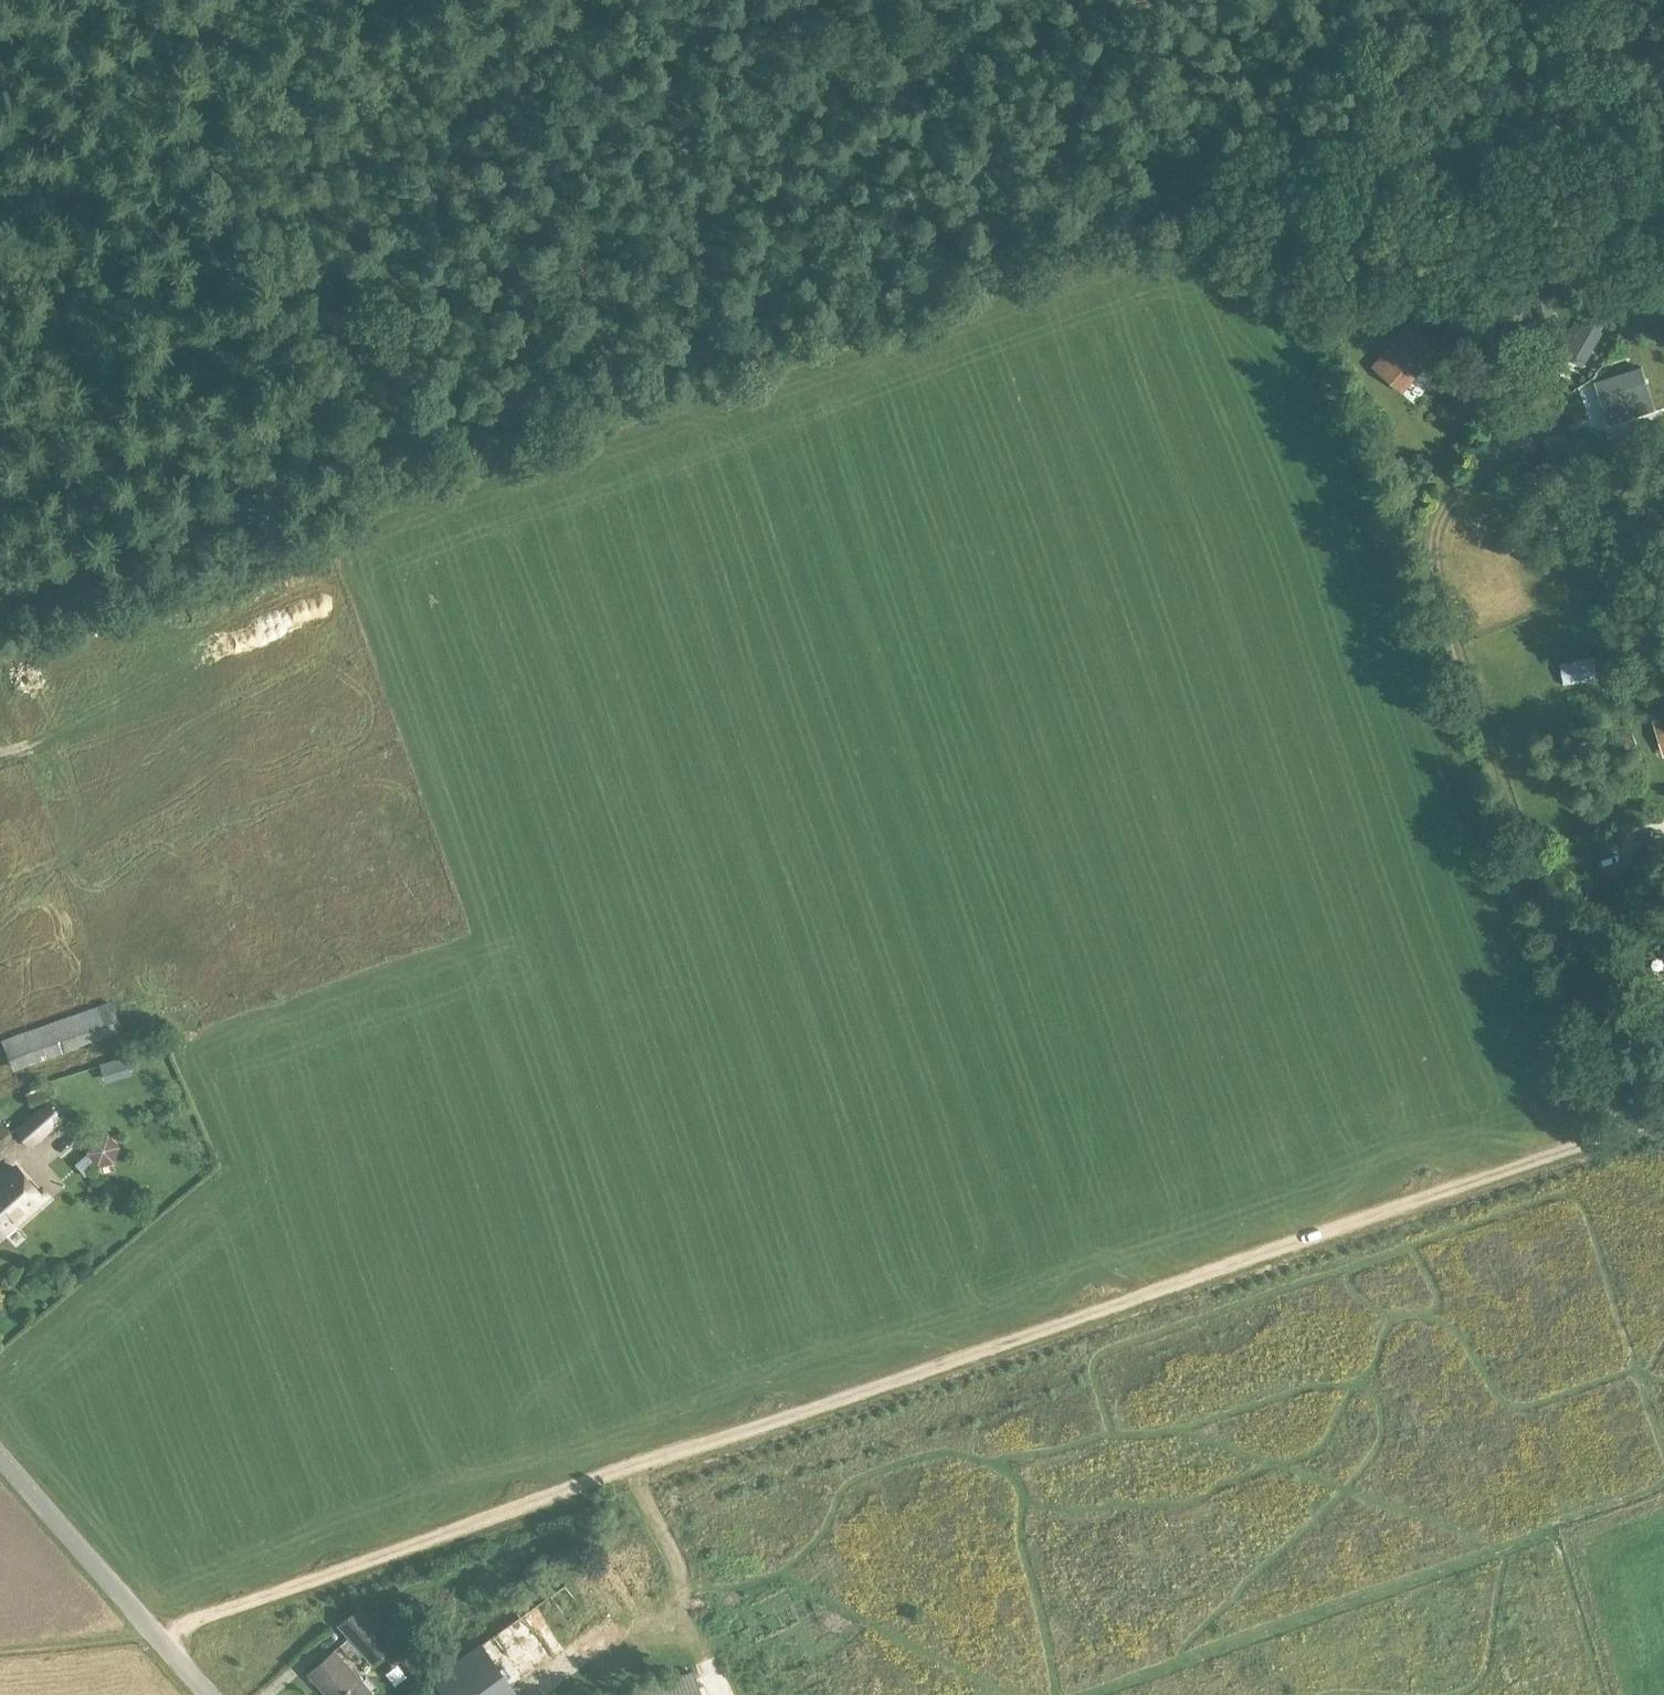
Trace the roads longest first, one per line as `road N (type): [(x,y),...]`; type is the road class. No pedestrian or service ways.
road 1 (unclassified): [(161,1632),(820,1414),(1663,1116)]
road 2 (track): [(223,187),(802,0)]
road 3 (track): [(371,528),(138,0)]
road 4 (tertiary): [(161,1632),(0,1449)]
road 5 (track): [(0,1646),(161,1632)]

